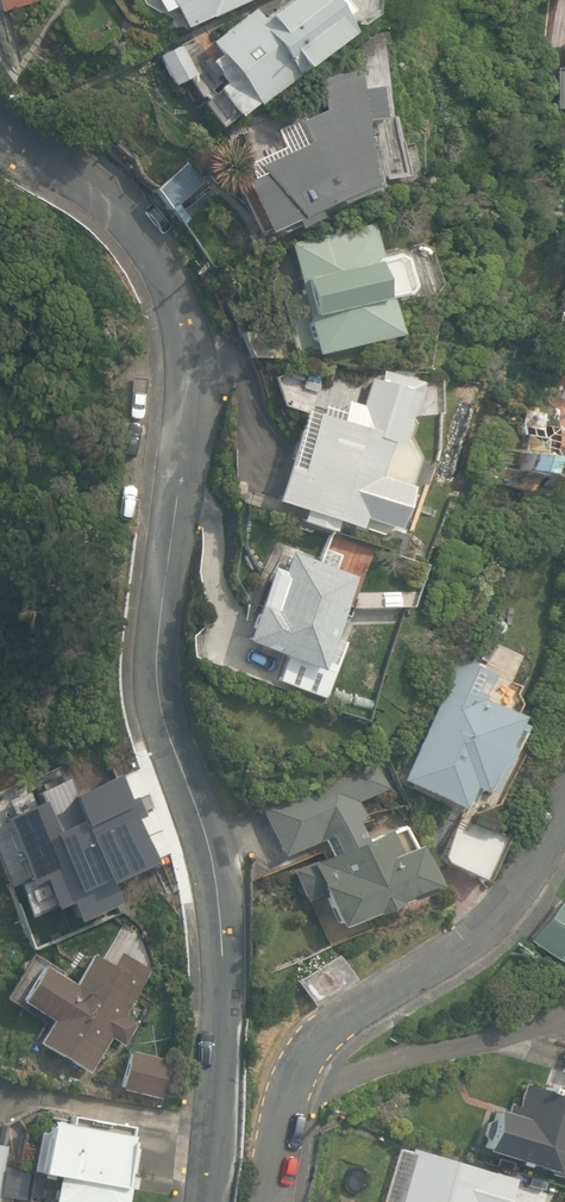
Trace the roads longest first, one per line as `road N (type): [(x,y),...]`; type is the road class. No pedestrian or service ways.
road 1 (residential): [(205,1201),(223,1061),(221,954),(208,864),(154,681),(191,442),(182,307),(160,264),(127,225),(0,128)]
road 2 (residential): [(564,823),(470,944),(328,1029),(287,1097),(268,1201)]

